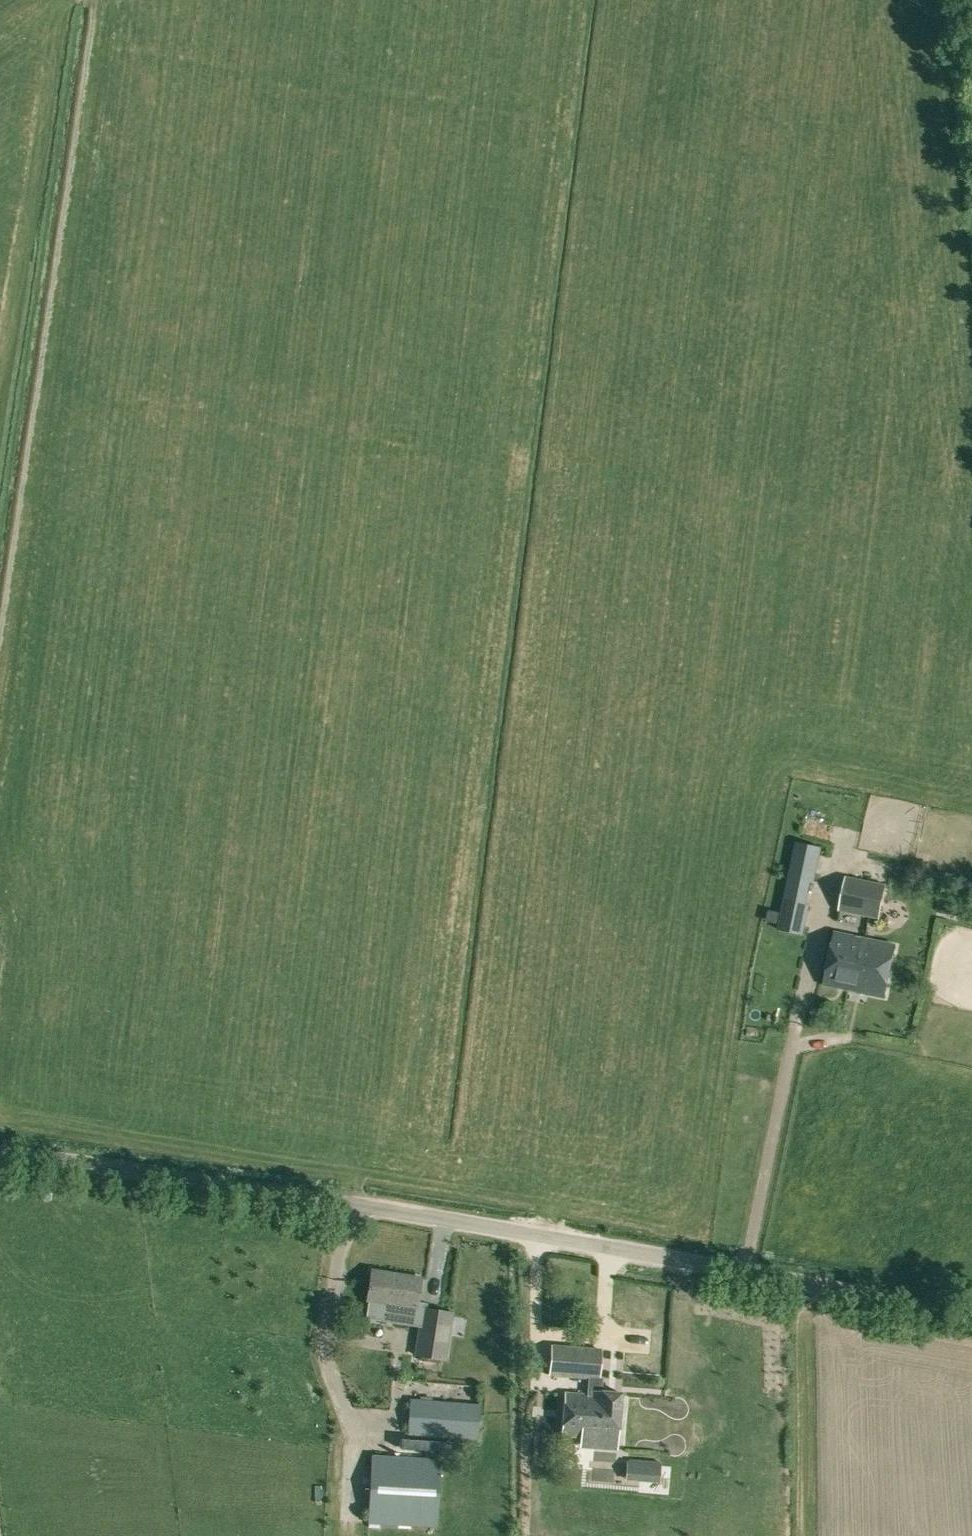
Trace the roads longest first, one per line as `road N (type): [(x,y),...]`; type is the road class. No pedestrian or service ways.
road 1 (unclassified): [(971,1315),(0,1151)]

